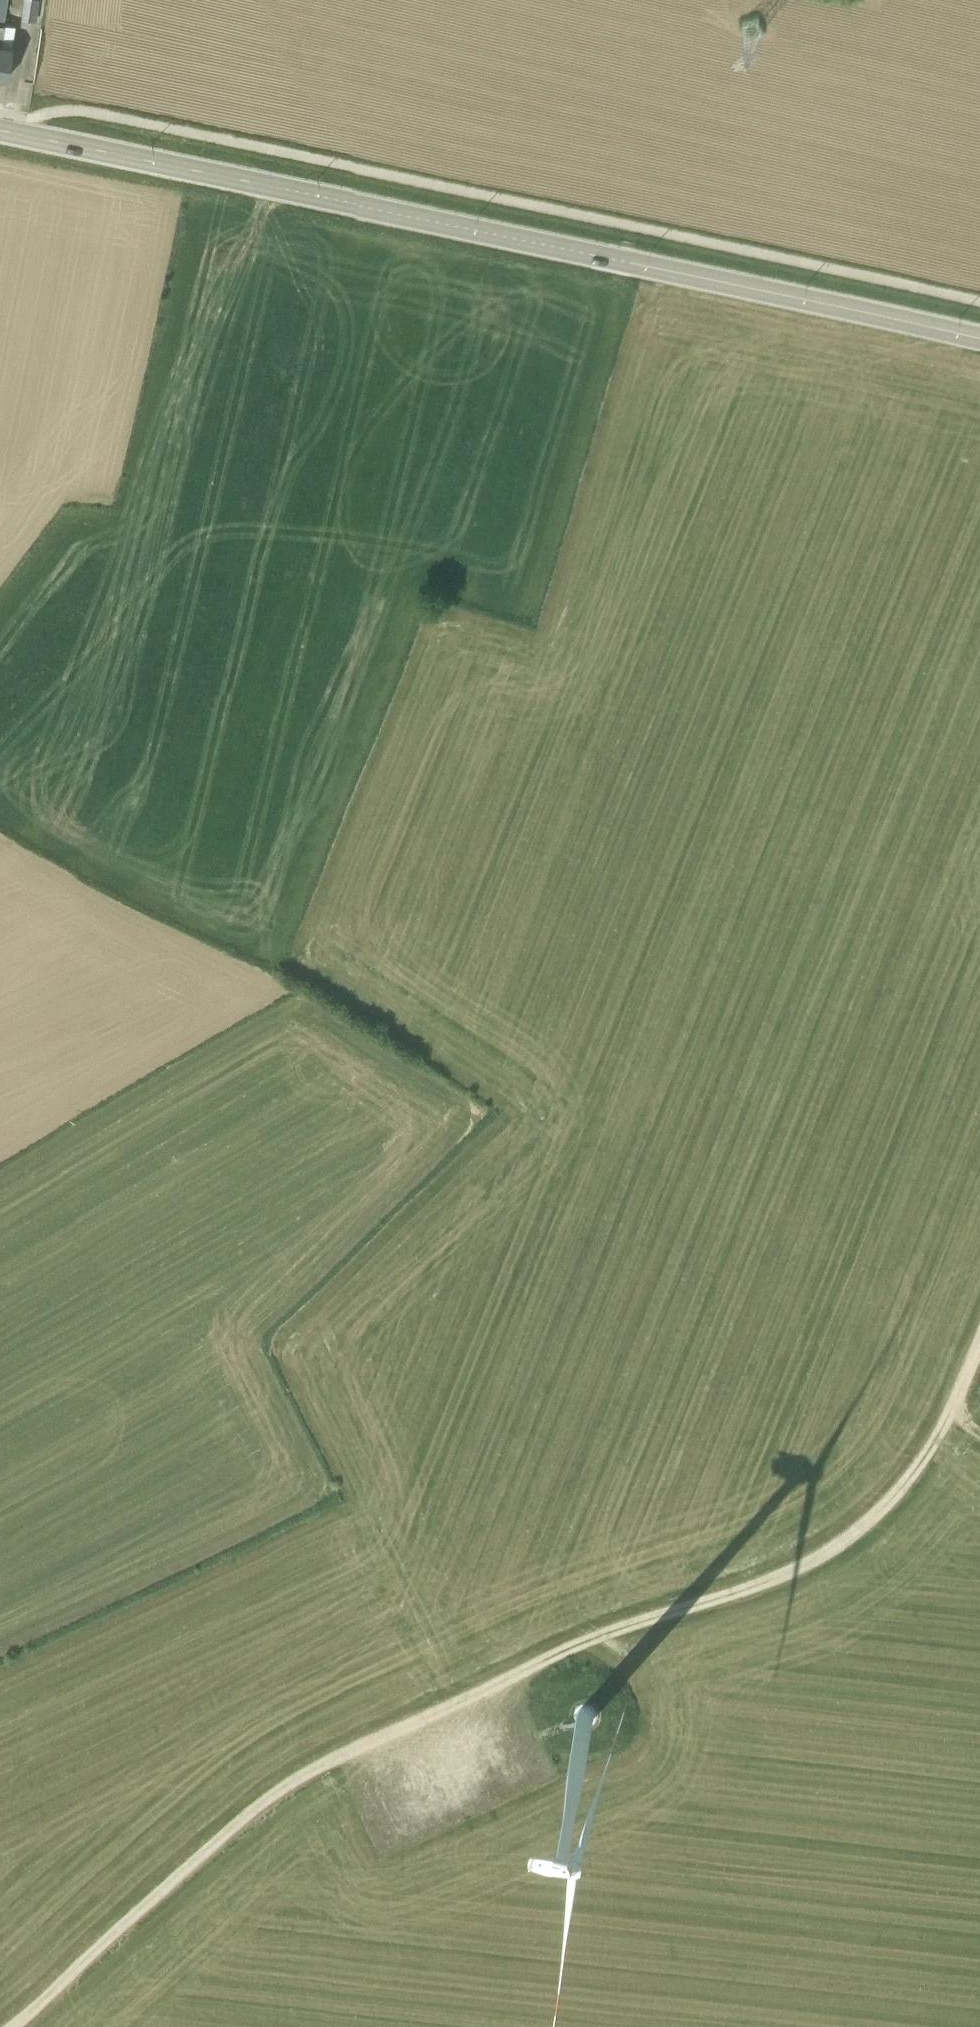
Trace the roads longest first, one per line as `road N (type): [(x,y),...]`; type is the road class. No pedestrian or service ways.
road 1 (track): [(0,2023),(237,1807),(348,1745),(841,1543),(955,1400),(979,1341)]
road 2 (tertiary): [(0,123),(979,329)]

